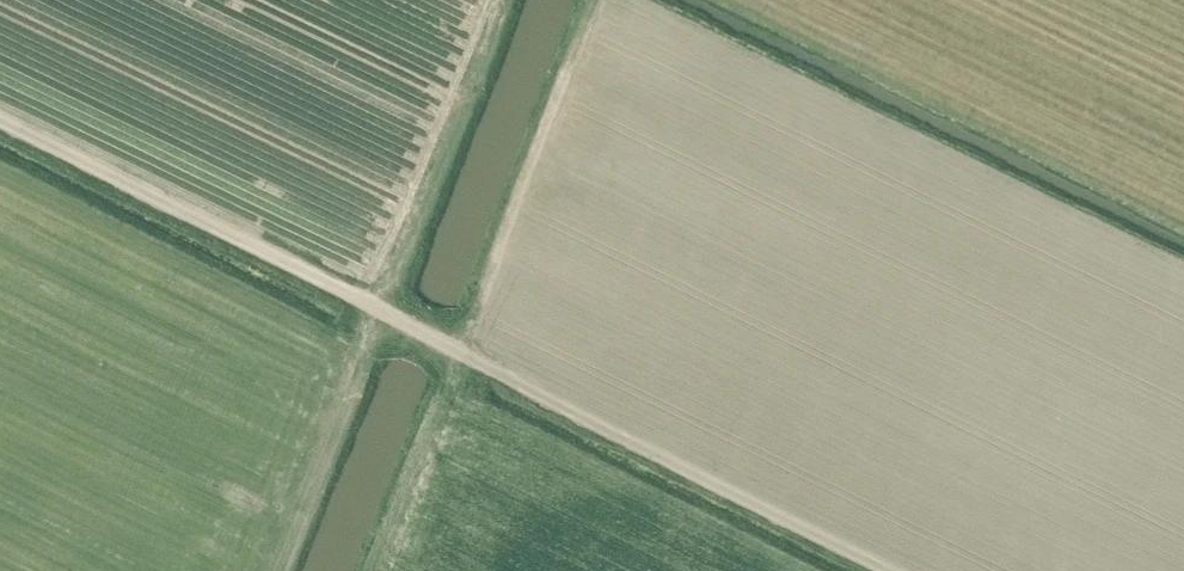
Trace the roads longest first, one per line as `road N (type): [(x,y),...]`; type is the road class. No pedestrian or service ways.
road 1 (track): [(890,570),(0,115)]

